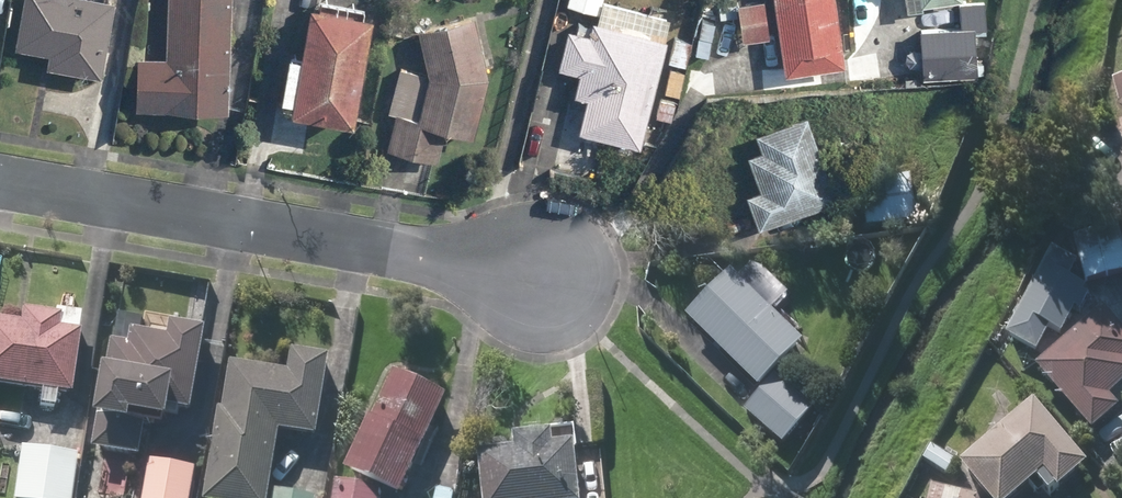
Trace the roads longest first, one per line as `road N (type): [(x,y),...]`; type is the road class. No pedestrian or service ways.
road 1 (residential): [(0,181),(552,274)]

